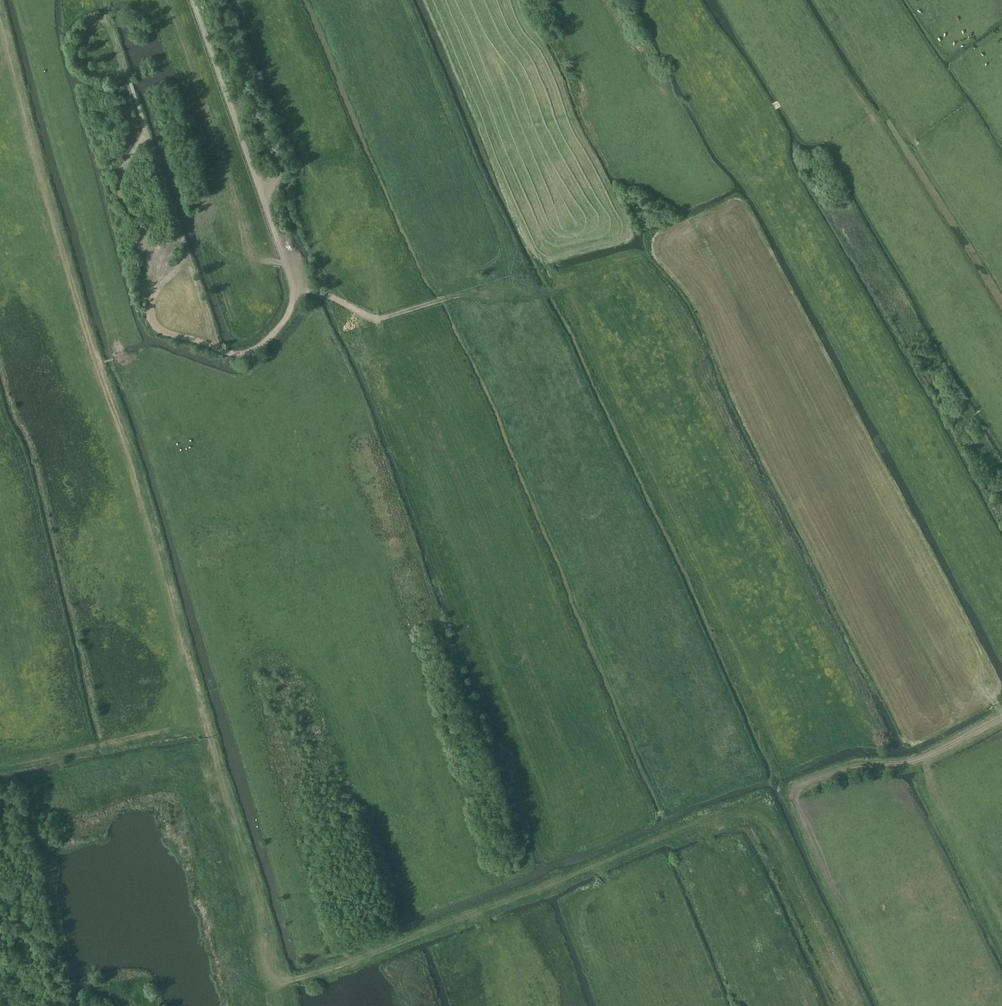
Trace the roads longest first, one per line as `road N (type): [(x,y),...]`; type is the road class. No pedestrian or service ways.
road 1 (track): [(0,12),(286,1005)]
road 2 (track): [(398,0),(536,295),(597,267),(676,247),(713,270),(958,634)]
road 3 (track): [(284,987),(758,806),(854,1005)]
road 4 (track): [(430,0),(533,240),(672,504)]
road 5 (track): [(216,347),(153,321),(152,302),(185,248),(126,72),(109,78),(77,57),(78,38),(92,22),(114,28),(126,71)]
road 6 (track): [(444,299),(375,318),(294,288),(289,315),(236,353),(216,347),(185,248)]
road 7 (track): [(294,288),(192,0)]
road 8 (track): [(788,790),(826,775),(925,758),(1001,718)]
road 9 (track): [(1001,929),(925,758)]

